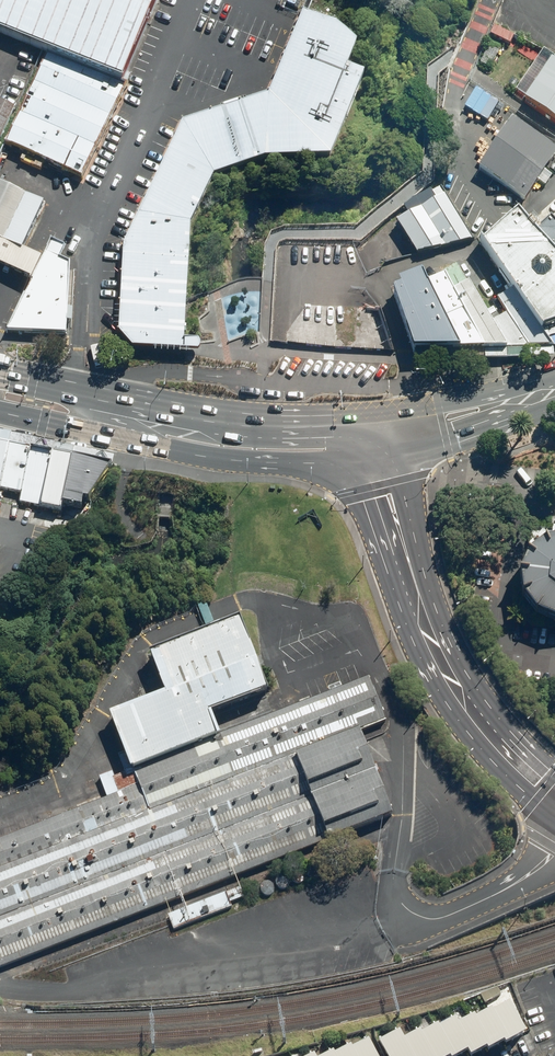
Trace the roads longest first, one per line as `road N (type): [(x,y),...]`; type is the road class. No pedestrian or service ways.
road 1 (unclassified): [(554,853),(507,893),(438,921),(401,905),(393,881),(402,725),(374,671)]
road 2 (primary): [(554,819),(482,749),(421,659),(364,462)]
road 3 (primary): [(364,462),(218,455),(0,409)]
road 4 (primary): [(396,456),(464,672),(554,779)]
road 5 (primary): [(0,371),(209,419),(356,419)]
road 6 (secondary): [(387,410),(554,382)]
road 7 (secondary): [(554,397),(396,456)]

